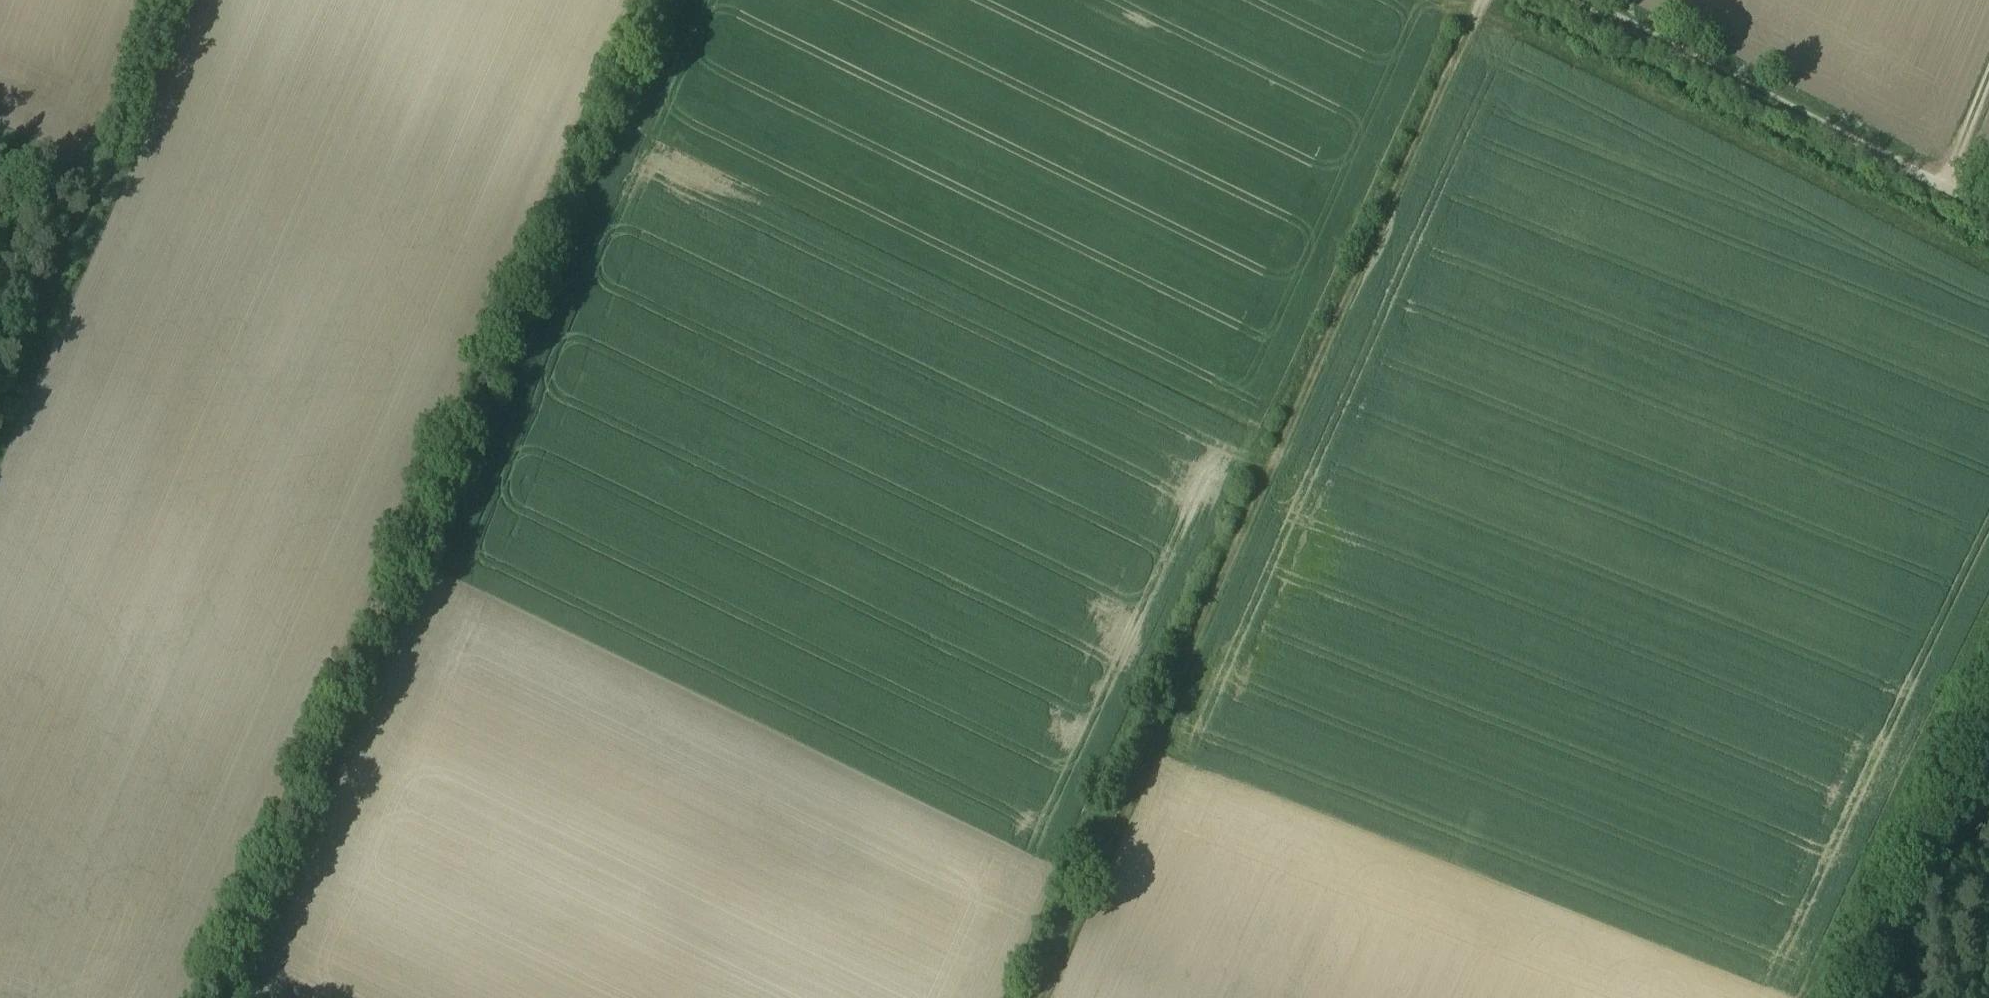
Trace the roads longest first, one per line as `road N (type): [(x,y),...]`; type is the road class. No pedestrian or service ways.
road 1 (track): [(1523,0),(1988,217)]

